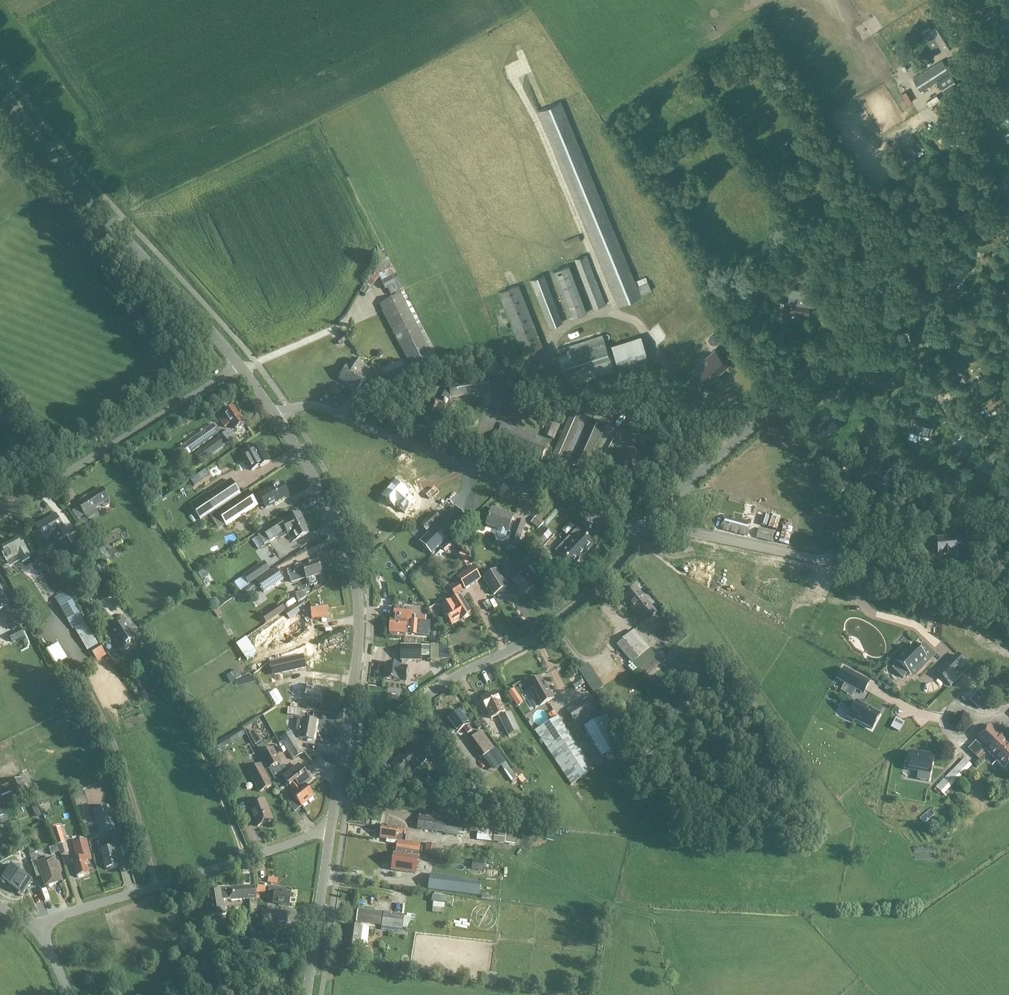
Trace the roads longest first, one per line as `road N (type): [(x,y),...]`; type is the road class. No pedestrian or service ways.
road 1 (tertiary): [(651,526),(835,354),(923,248),(953,195),(1007,19)]
road 2 (unclassified): [(651,526),(592,513),(310,407),(276,418)]
road 3 (tertiary): [(343,755),(370,745),(443,685),(560,619),(651,526)]
road 4 (tertiary): [(240,366),(60,170),(0,88)]
road 5 (tertiary): [(343,755),(358,651),(355,583),(321,489),(276,418)]
road 6 (unclassified): [(999,601),(651,526)]
road 7 (unclassified): [(34,927),(331,831)]
road 8 (unclassified): [(0,514),(240,366)]
road 9 (track): [(1008,350),(932,351),(914,361),(884,405),(881,420),(916,486)]
road 10 (track): [(822,560),(1008,424)]
road 11 (tertiary): [(307,994),(331,831)]

